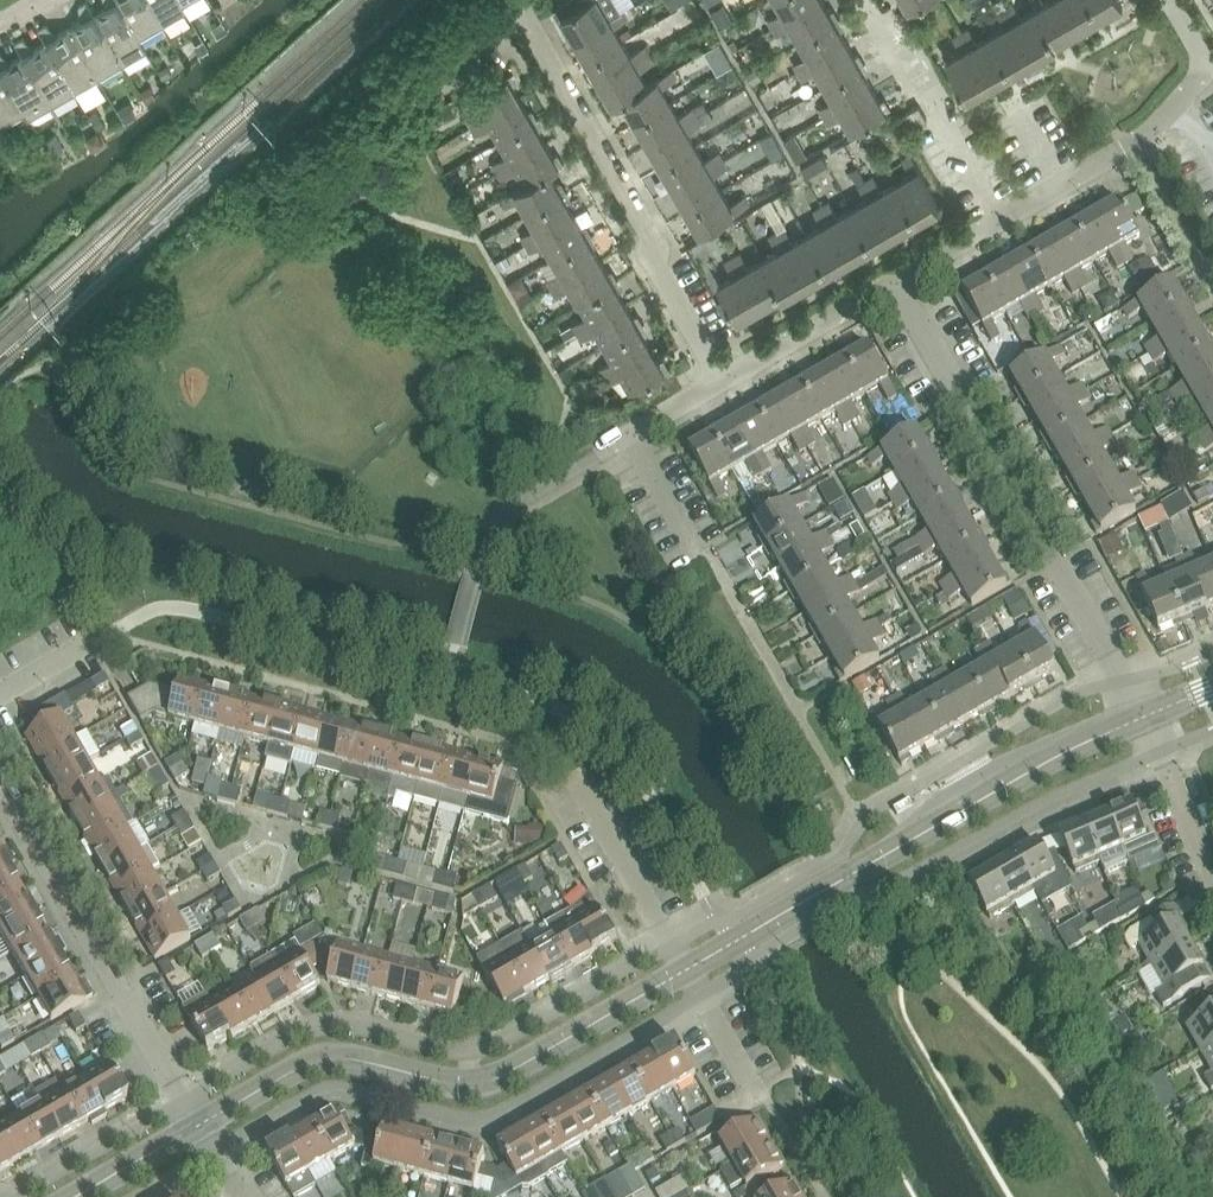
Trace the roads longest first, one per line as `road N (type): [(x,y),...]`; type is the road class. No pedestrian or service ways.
road 1 (tertiary): [(201,1127),(300,1065),(334,1059),(448,1081),(489,1080),(1073,748),(1145,716)]
road 2 (residential): [(1124,680),(893,280)]
road 3 (residential): [(1170,0),(1206,65),(1152,130),(893,280)]
road 4 (residential): [(722,379),(655,265),(647,228),(523,15)]
road 5 (residential): [(201,1127),(0,778)]
road 6 (residential): [(893,280),(722,379)]
road 7 (tertiary): [(76,1196),(201,1127)]
road 8 (residential): [(405,87),(523,15)]
road 9 (residential): [(1212,871),(1161,752)]

